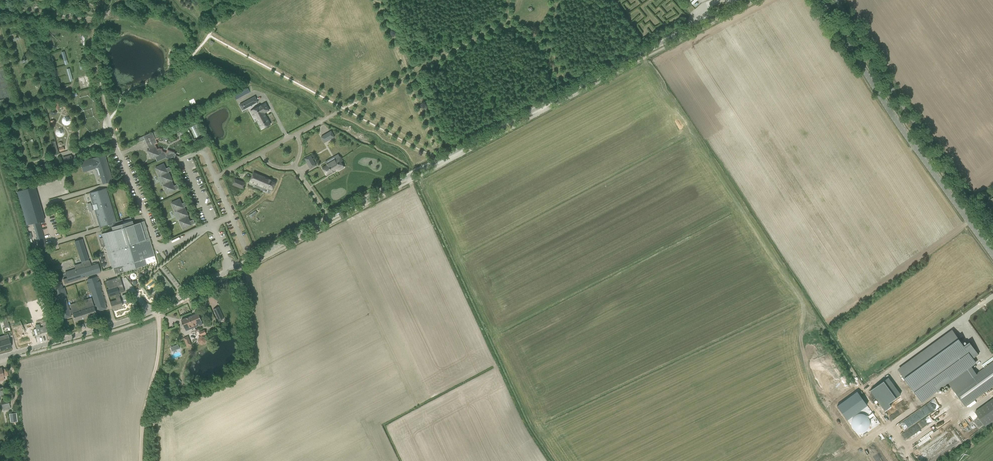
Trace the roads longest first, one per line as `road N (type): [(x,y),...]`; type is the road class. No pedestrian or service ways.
road 1 (unclassified): [(154,310),(743,0)]
road 2 (tertiary): [(992,256),(821,0)]
road 3 (unclassified): [(154,310),(0,357)]
road 4 (track): [(145,460),(161,361),(156,315)]

